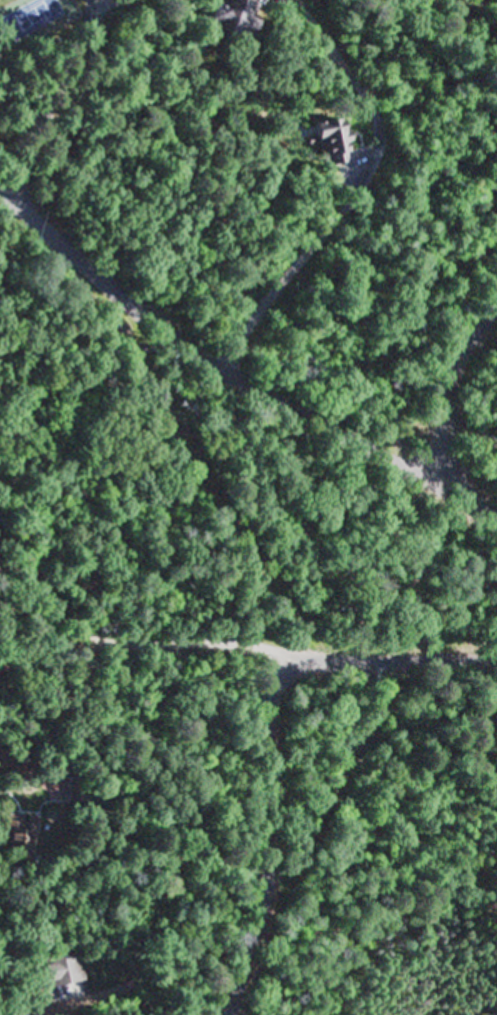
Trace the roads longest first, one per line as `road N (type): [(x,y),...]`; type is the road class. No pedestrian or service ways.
road 1 (residential): [(3,187),(223,359),(381,453),(496,510)]
road 2 (residential): [(230,1014),(258,894),(272,716),(289,675),(348,662),(496,656)]
road 3 (residential): [(83,0),(81,49),(3,187)]
road 4 (residential): [(458,492),(452,451),(461,367),(496,311)]

